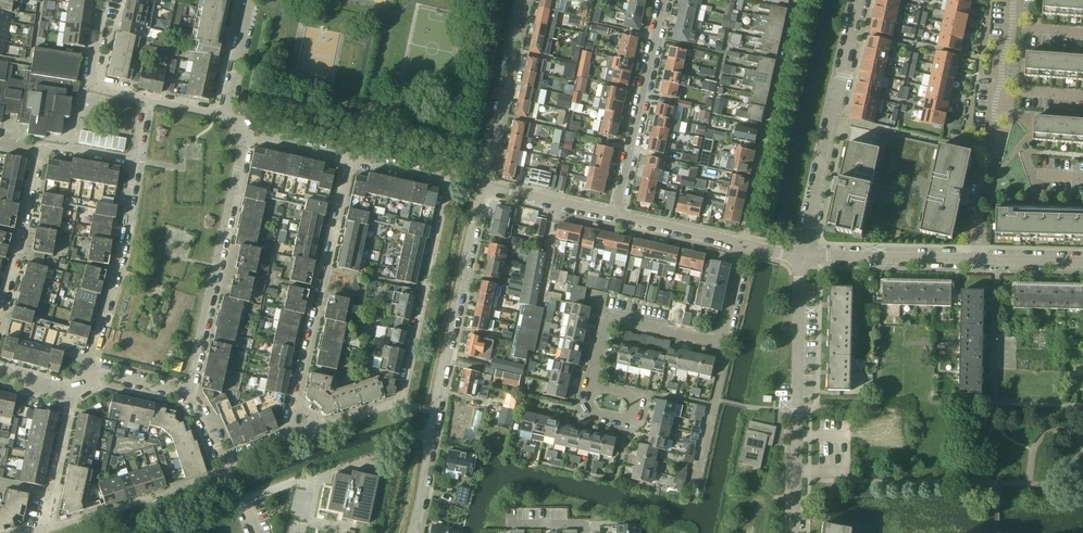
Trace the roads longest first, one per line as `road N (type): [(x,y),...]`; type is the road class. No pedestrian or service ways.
road 1 (residential): [(320,426),(402,399),(448,180),(348,158)]
road 2 (residential): [(415,532),(483,186)]
road 3 (residential): [(794,532),(801,261)]
road 4 (residential): [(1017,0),(993,111),(998,143),(977,186),(983,260)]
road 5 (residential): [(801,261),(858,0)]
road 6 (residential): [(187,395),(244,135)]
road 7 (residential): [(801,0),(743,248)]
road 8 (residential): [(297,404),(348,158)]
road 9 (residential): [(616,216),(662,0)]
road 10 (residential): [(132,161),(91,372)]
road 11 (residential): [(36,532),(227,470)]
road 12 (residential): [(483,186),(523,0)]
road 13 (residential): [(592,386),(606,322),(614,318),(722,344)]
road 14 (residential): [(983,260),(801,261)]
road 15 (residential): [(0,314),(36,150)]
road 16 (residential): [(698,495),(722,344)]
road 17 (residential): [(32,532),(50,493),(72,388)]
road 18 (residential): [(616,216),(483,186)]
road 19 (residential): [(142,100),(99,90),(109,0)]
road 20 (residential): [(743,248),(616,216)]

